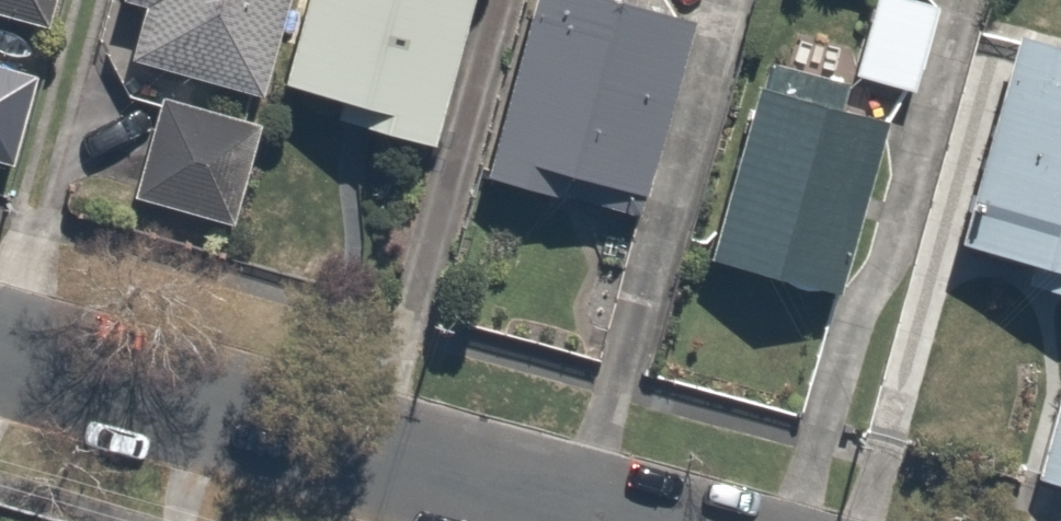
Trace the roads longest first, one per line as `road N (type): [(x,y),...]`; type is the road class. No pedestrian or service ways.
road 1 (residential): [(626,520),(0,349)]

